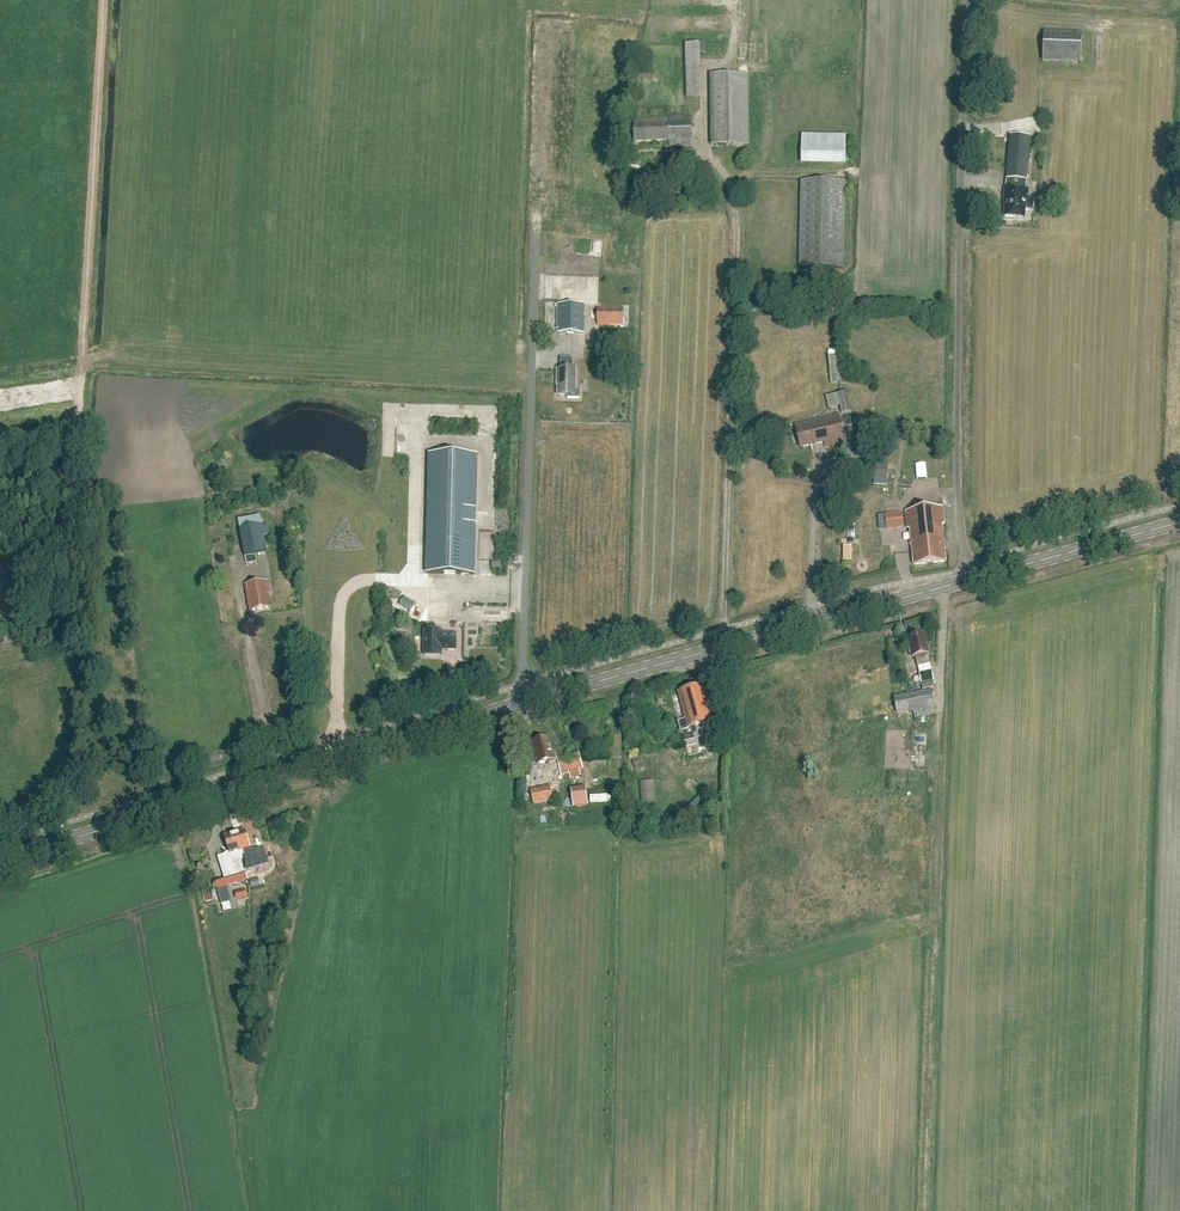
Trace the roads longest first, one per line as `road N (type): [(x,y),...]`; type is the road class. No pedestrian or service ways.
road 1 (secondary): [(0,859),(525,702),(1179,522)]
road 2 (track): [(943,586),(924,1210)]
road 3 (track): [(972,578),(957,482),(968,0)]
road 4 (track): [(0,444),(60,433),(77,417),(105,0)]
road 5 (track): [(537,233),(544,0)]

